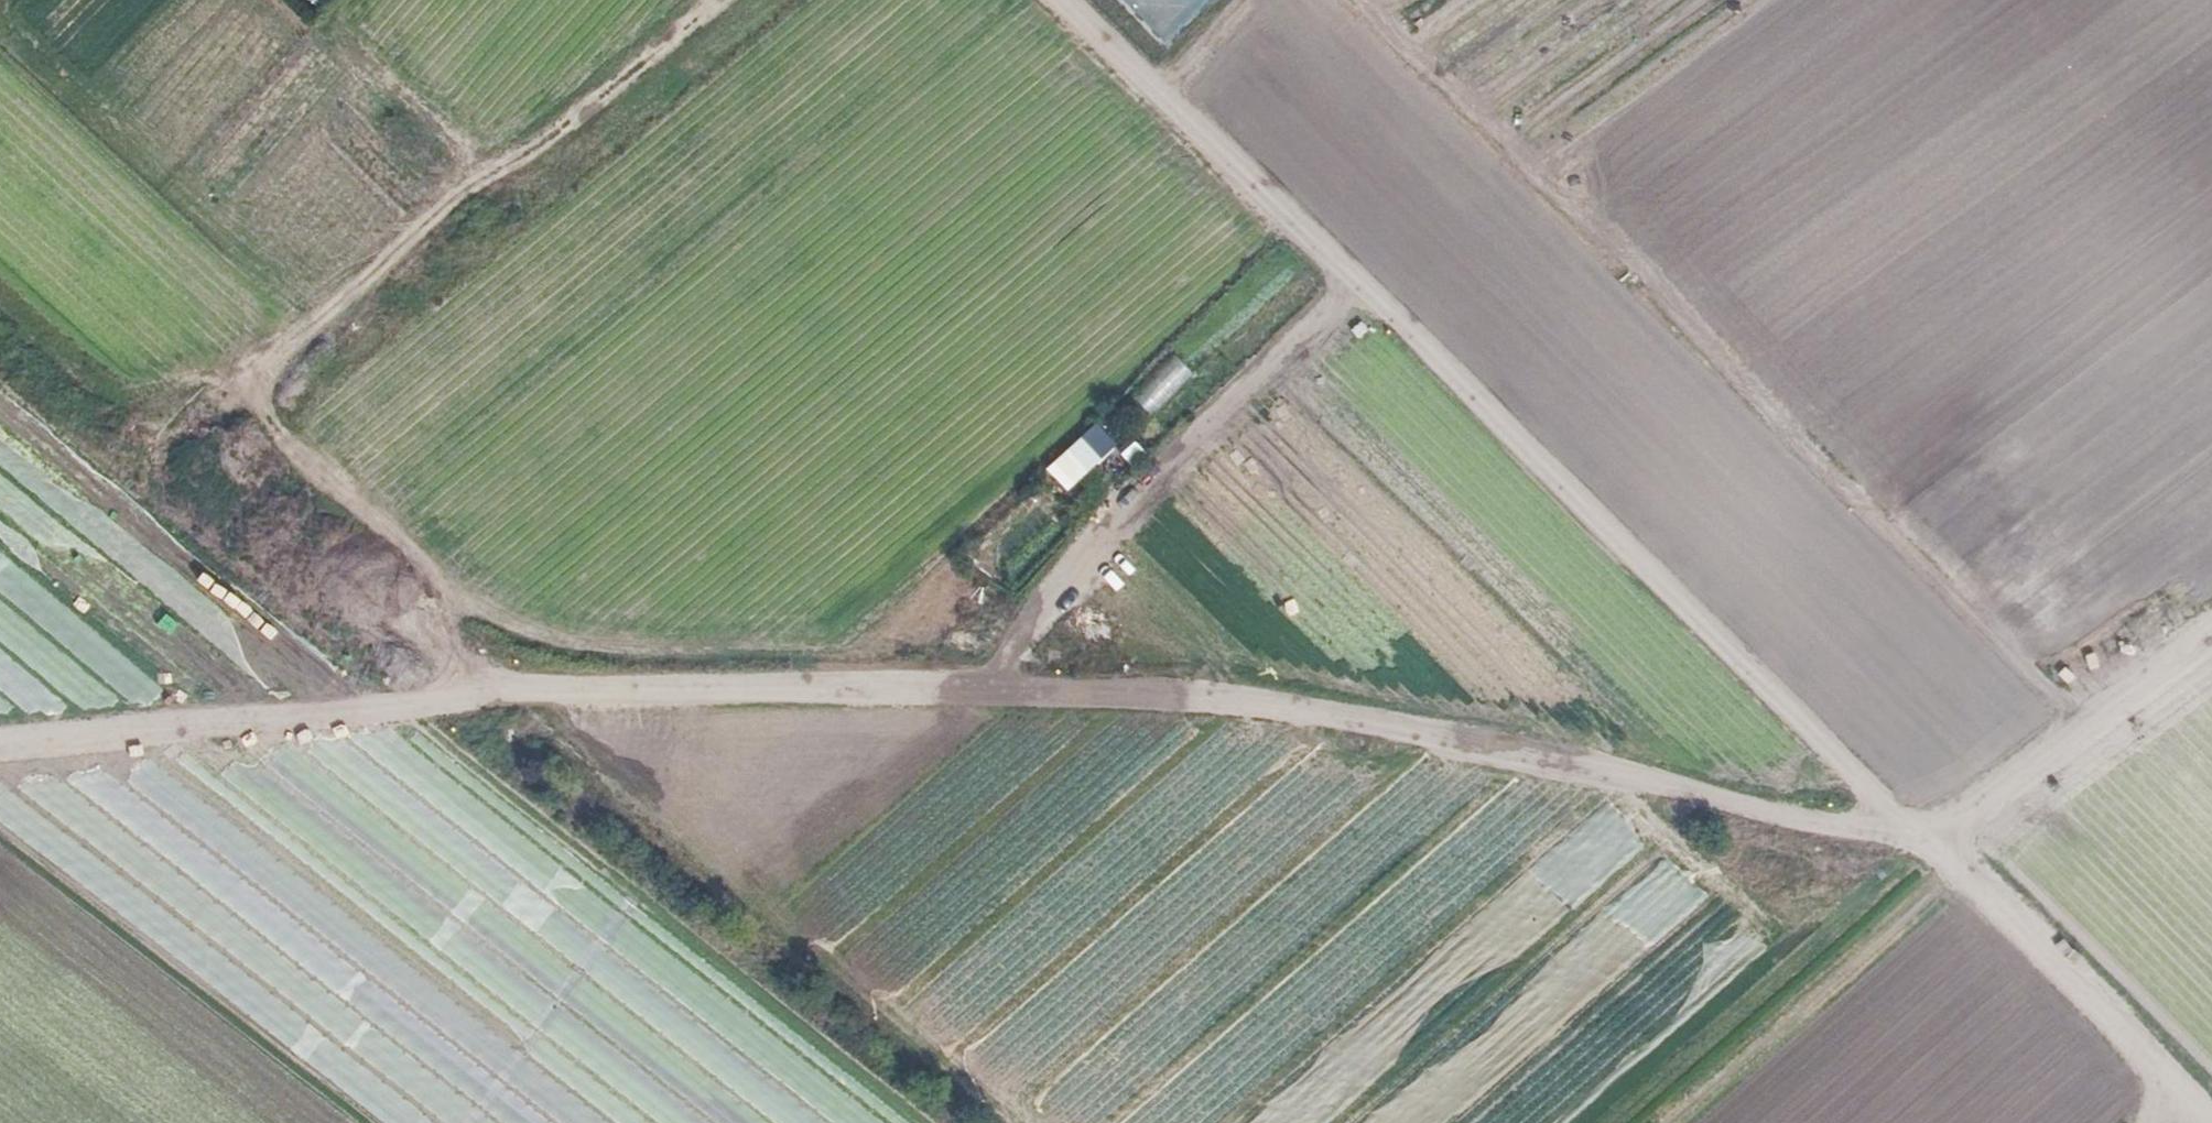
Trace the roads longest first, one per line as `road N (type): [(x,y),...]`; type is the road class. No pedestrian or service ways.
road 1 (track): [(0,750),(477,712),(1229,696),(1951,866)]
road 2 (track): [(1951,866),(1084,0)]
road 3 (track): [(477,712),(238,478),(234,435),(403,221),(532,164),(730,0)]
road 4 (track): [(1951,866),(2211,1120)]
road 5 (track): [(2211,618),(1916,827)]

